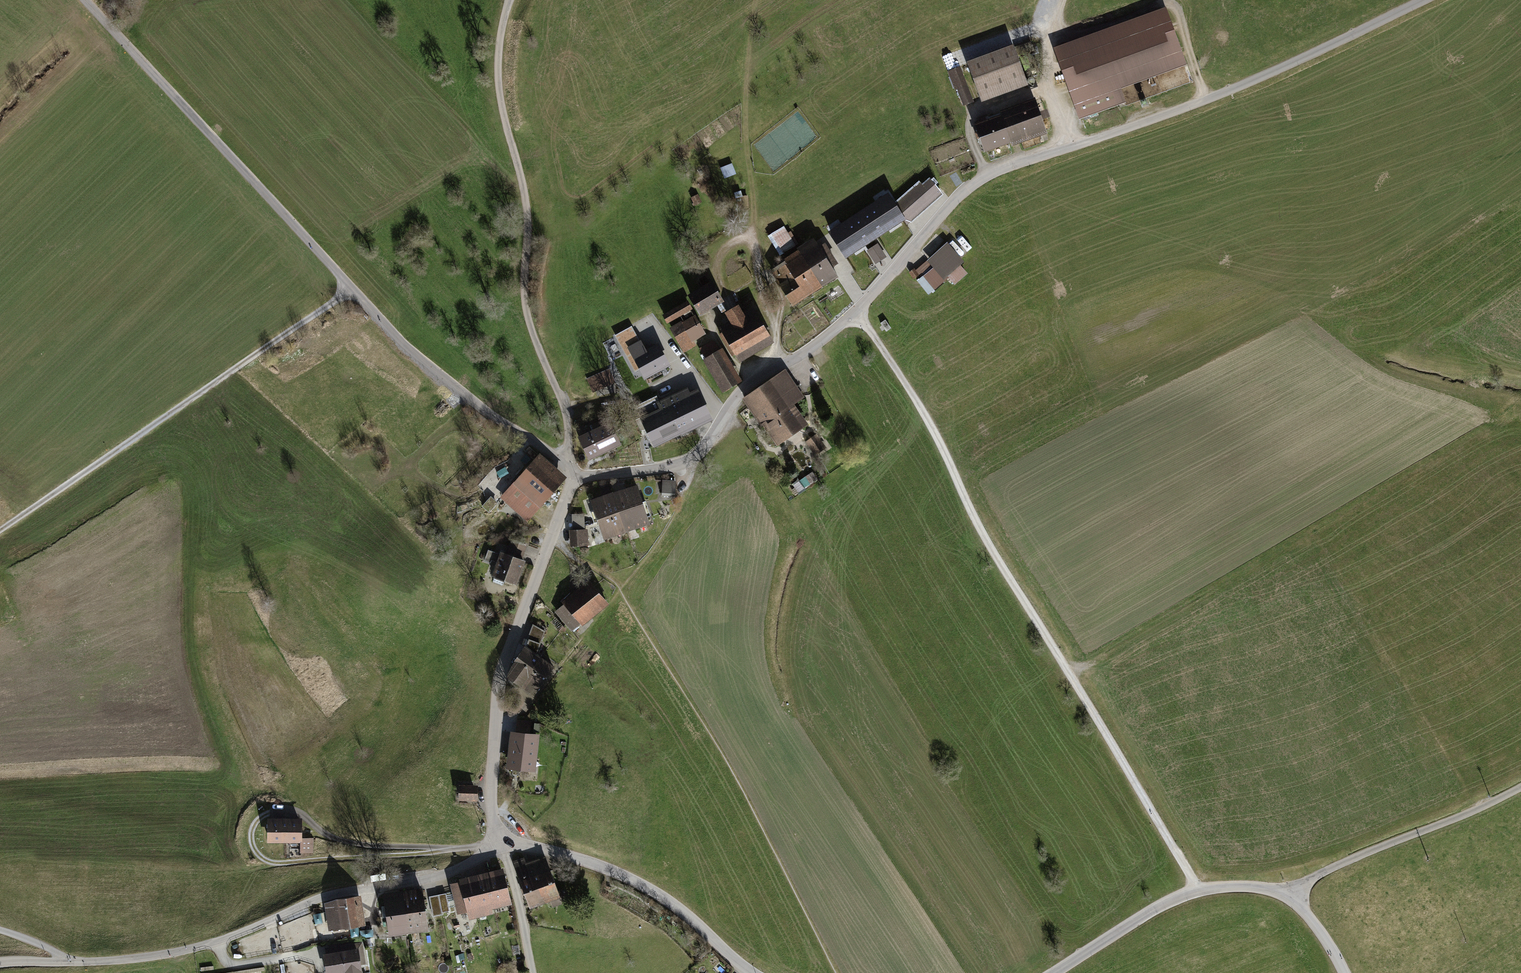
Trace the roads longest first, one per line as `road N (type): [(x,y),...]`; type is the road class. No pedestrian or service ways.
road 1 (unclassified): [(1422,0),(1245,85),(981,180),(832,333),(747,387),(694,455),(661,468),(574,477)]
road 2 (unclassified): [(84,0),(426,367),(547,449),(574,477)]
road 3 (track): [(856,311),(923,412),(984,537),(1198,891)]
road 4 (unclassified): [(500,845),(445,873),(328,896),(171,953),(0,962)]
road 5 (track): [(564,464),(564,409),(527,313),(527,210),(499,85),(508,0)]
road 6 (track): [(352,289),(0,531)]
road 7 (unclassified): [(574,477),(500,682),(491,800),(500,845)]
road 8 (track): [(779,368),(758,278),(746,141),(756,0)]
road 9 (unclassified): [(500,845),(565,854),(631,880),(754,972)]
road 10 (unclassified): [(1287,898),(1337,866),(1520,787)]
road 11 (unclassified): [(1054,972),(1198,891),(1246,886),(1287,898)]
road 12 (track): [(269,813),(251,836),(255,851),(273,863),(452,849)]
road 13 (track): [(500,845),(368,845),(330,836),(295,812),(269,813)]
road 14 (track): [(1063,0),(1045,60),(1072,146)]
road 15 (unclassified): [(500,845),(533,972)]

